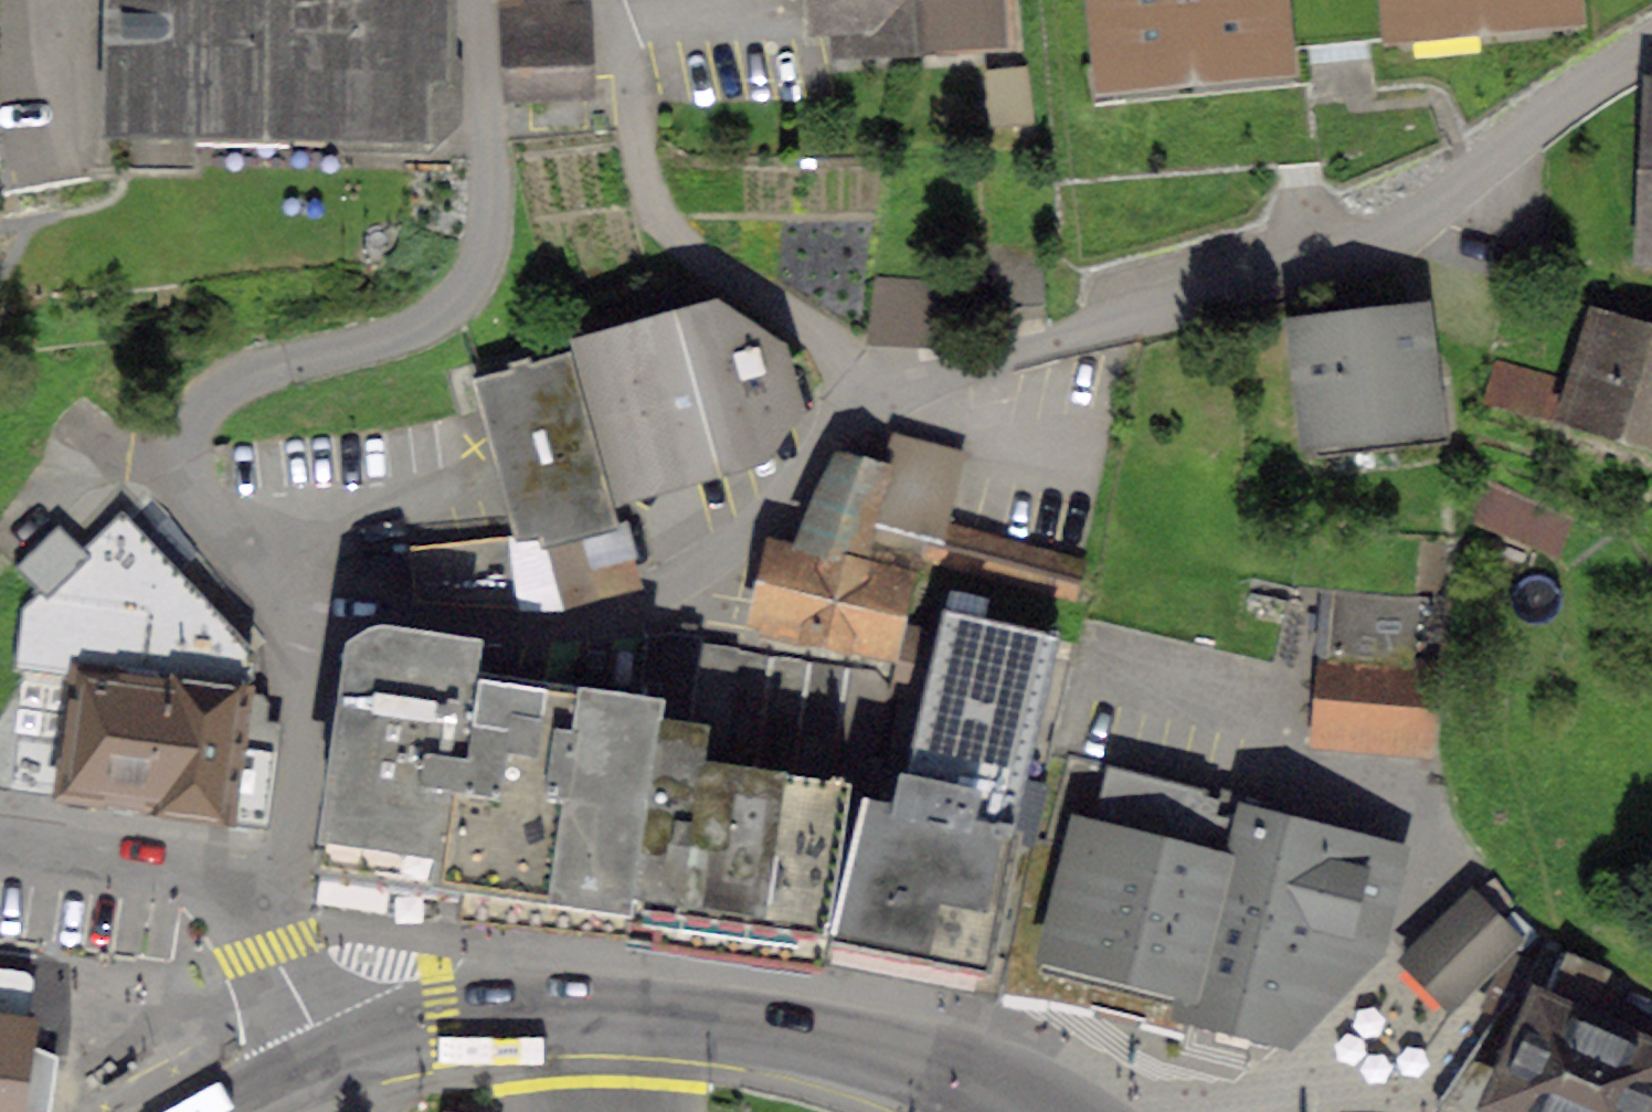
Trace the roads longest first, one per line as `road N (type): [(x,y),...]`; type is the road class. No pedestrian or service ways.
road 1 (residential): [(326,1052),(271,947),(319,590),(507,615),(565,612),(673,579),(751,531),(834,424),(876,391),(1340,258),(1403,227),(1555,106),(1651,45)]
road 2 (tertiary): [(1029,1111),(950,1074),(865,1050),(645,1013),(441,1025),(326,1052)]
road 3 (tertiary): [(200,1111),(326,1052)]

